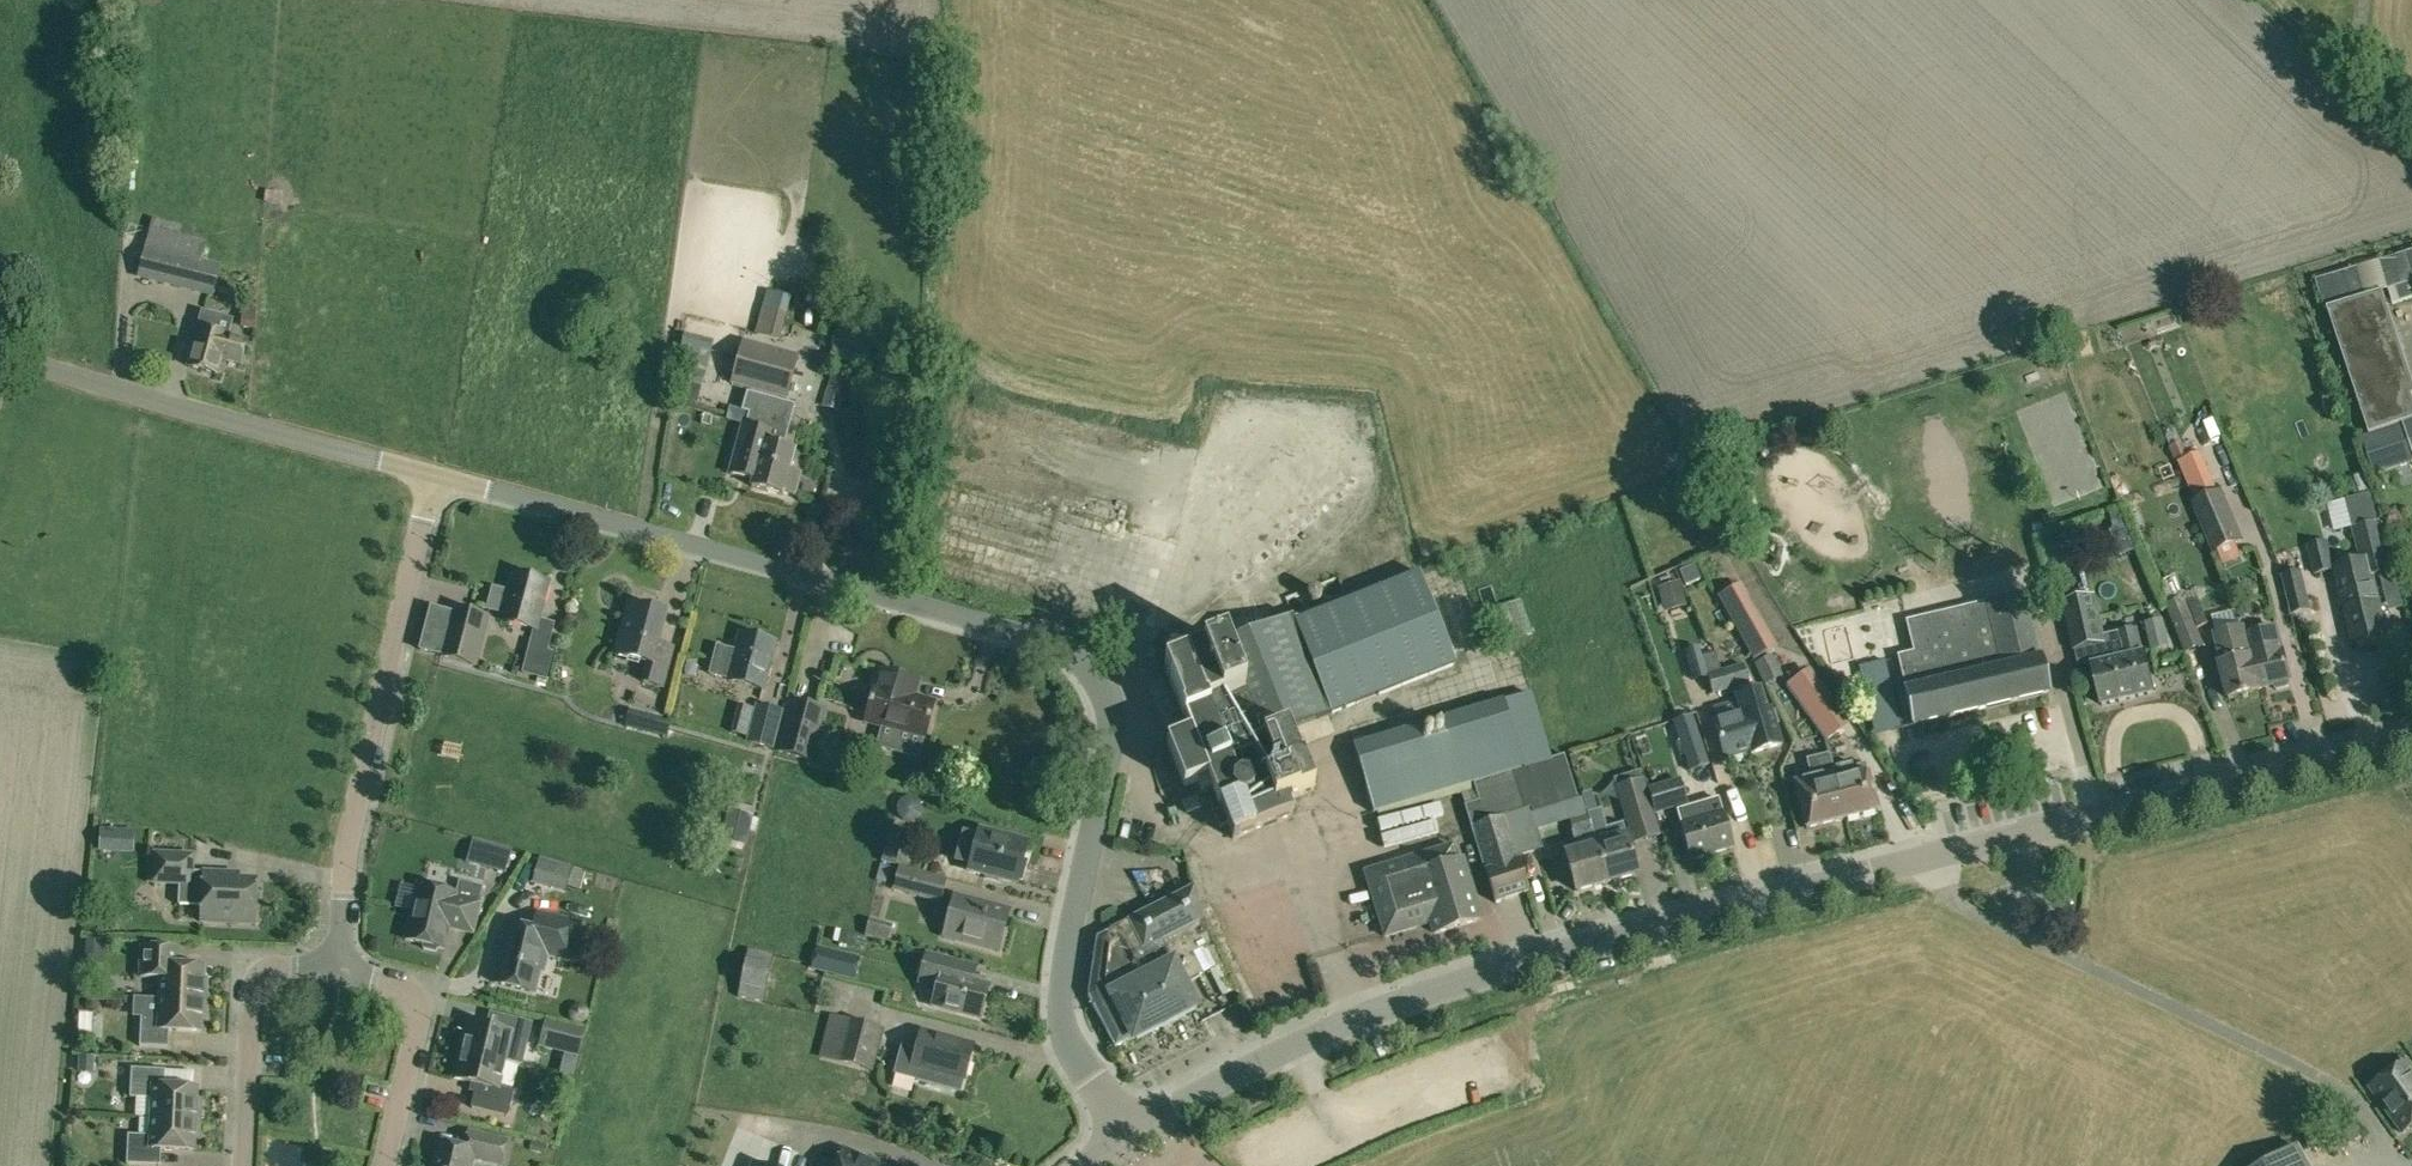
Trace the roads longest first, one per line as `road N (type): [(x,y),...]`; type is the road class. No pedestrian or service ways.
road 1 (residential): [(1128,1133),(1297,1043),(1472,977),(2411,735)]
road 2 (unclassified): [(1128,1133),(1070,1050),(1060,1004),(1110,724),(1100,687),(1075,658),(1029,637),(432,476)]
road 3 (residential): [(339,975),(347,848),(432,476)]
road 4 (unclassified): [(432,476),(0,356)]
road 5 (residential): [(339,975),(277,970),(256,990),(245,1165)]
road 6 (residential): [(384,1165),(417,1019),(400,989),(339,975)]

